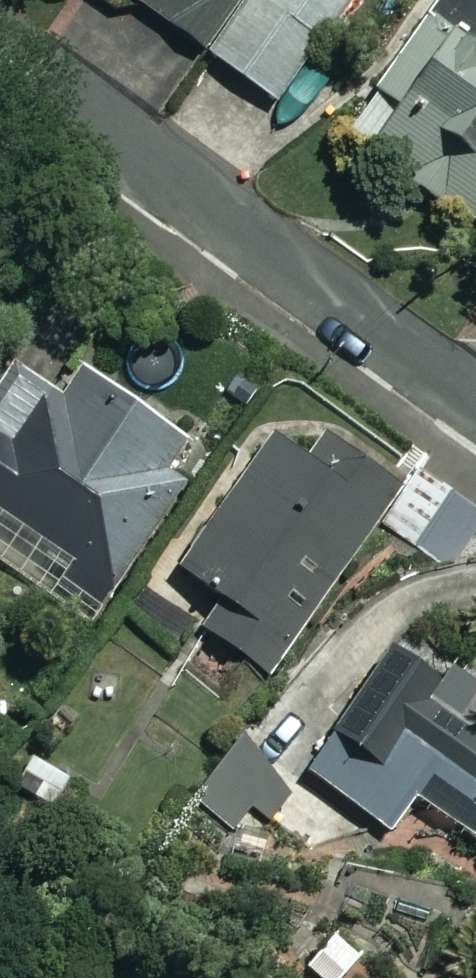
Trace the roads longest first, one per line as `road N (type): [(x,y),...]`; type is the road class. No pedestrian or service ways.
road 1 (residential): [(475,403),(0,54)]

